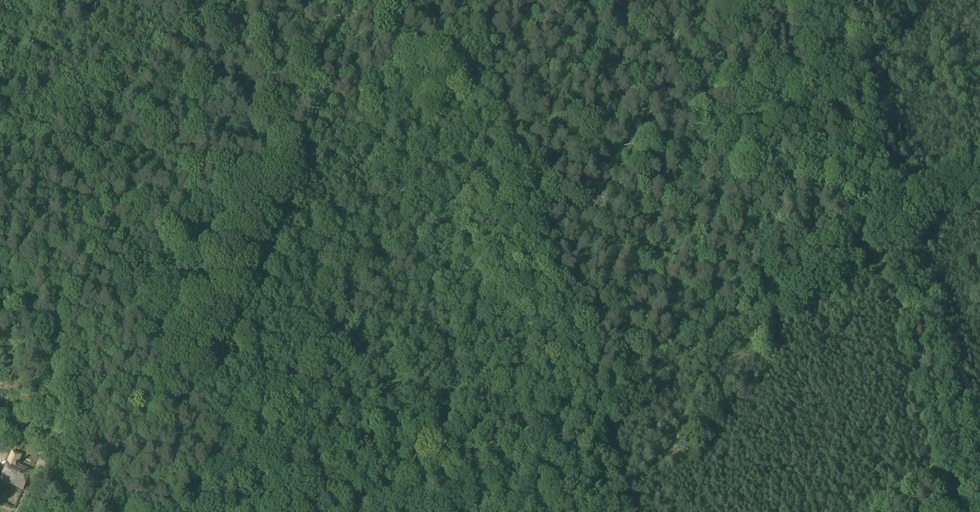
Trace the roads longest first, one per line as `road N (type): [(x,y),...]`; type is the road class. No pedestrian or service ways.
road 1 (track): [(356,0),(95,511)]
road 2 (track): [(469,0),(634,511)]
road 3 (track): [(810,0),(965,511)]
road 4 (track): [(600,409),(979,175)]

